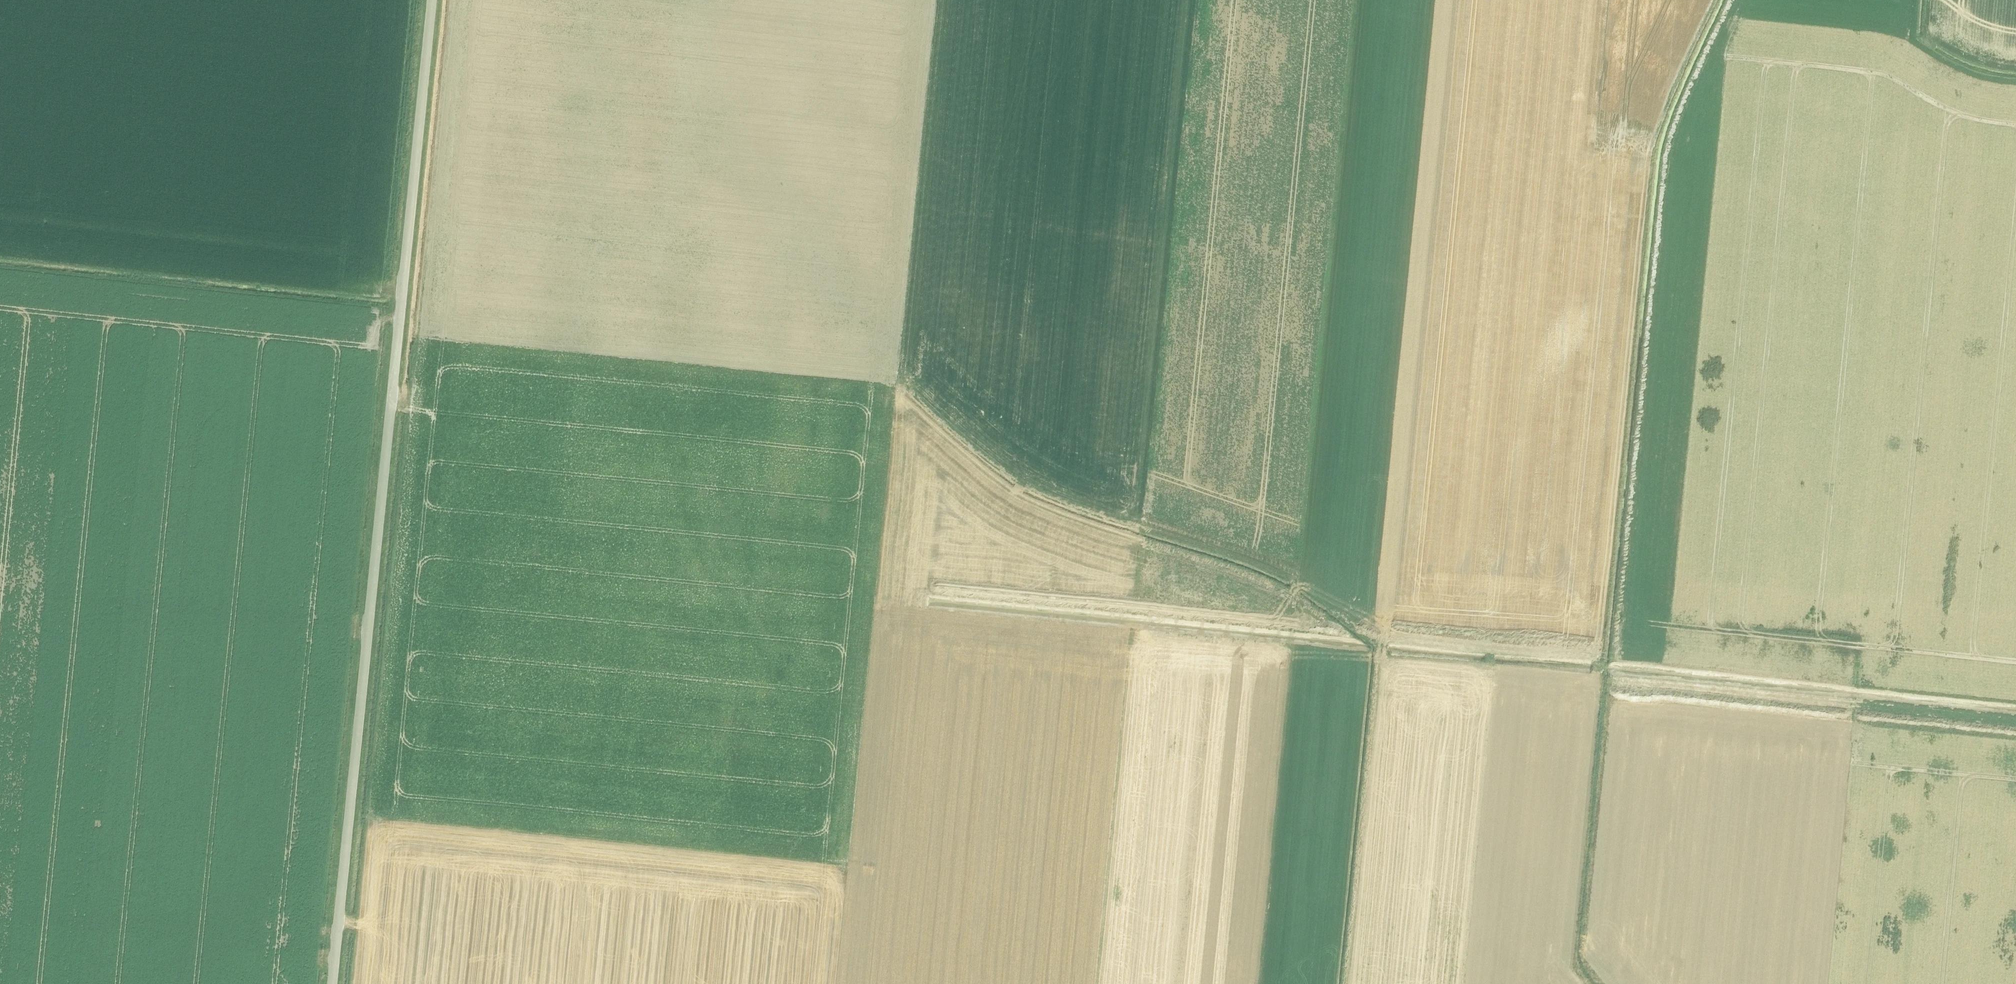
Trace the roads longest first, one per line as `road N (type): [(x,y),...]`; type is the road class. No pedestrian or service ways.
road 1 (unclassified): [(331,983),(432,0)]

